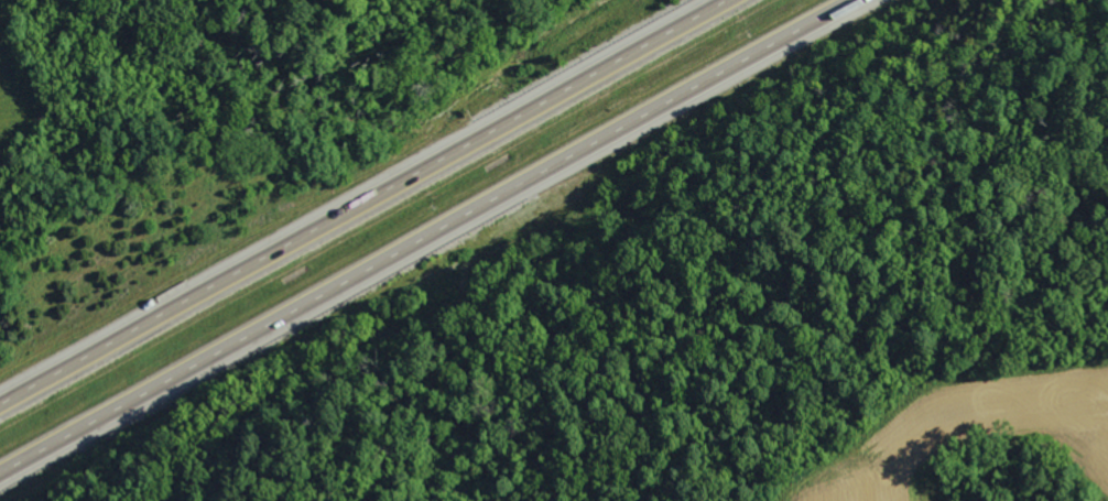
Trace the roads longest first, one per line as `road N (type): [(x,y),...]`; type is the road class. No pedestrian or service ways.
road 1 (motorway): [(0,482),(867,0)]
road 2 (motorway): [(722,0),(0,402)]

